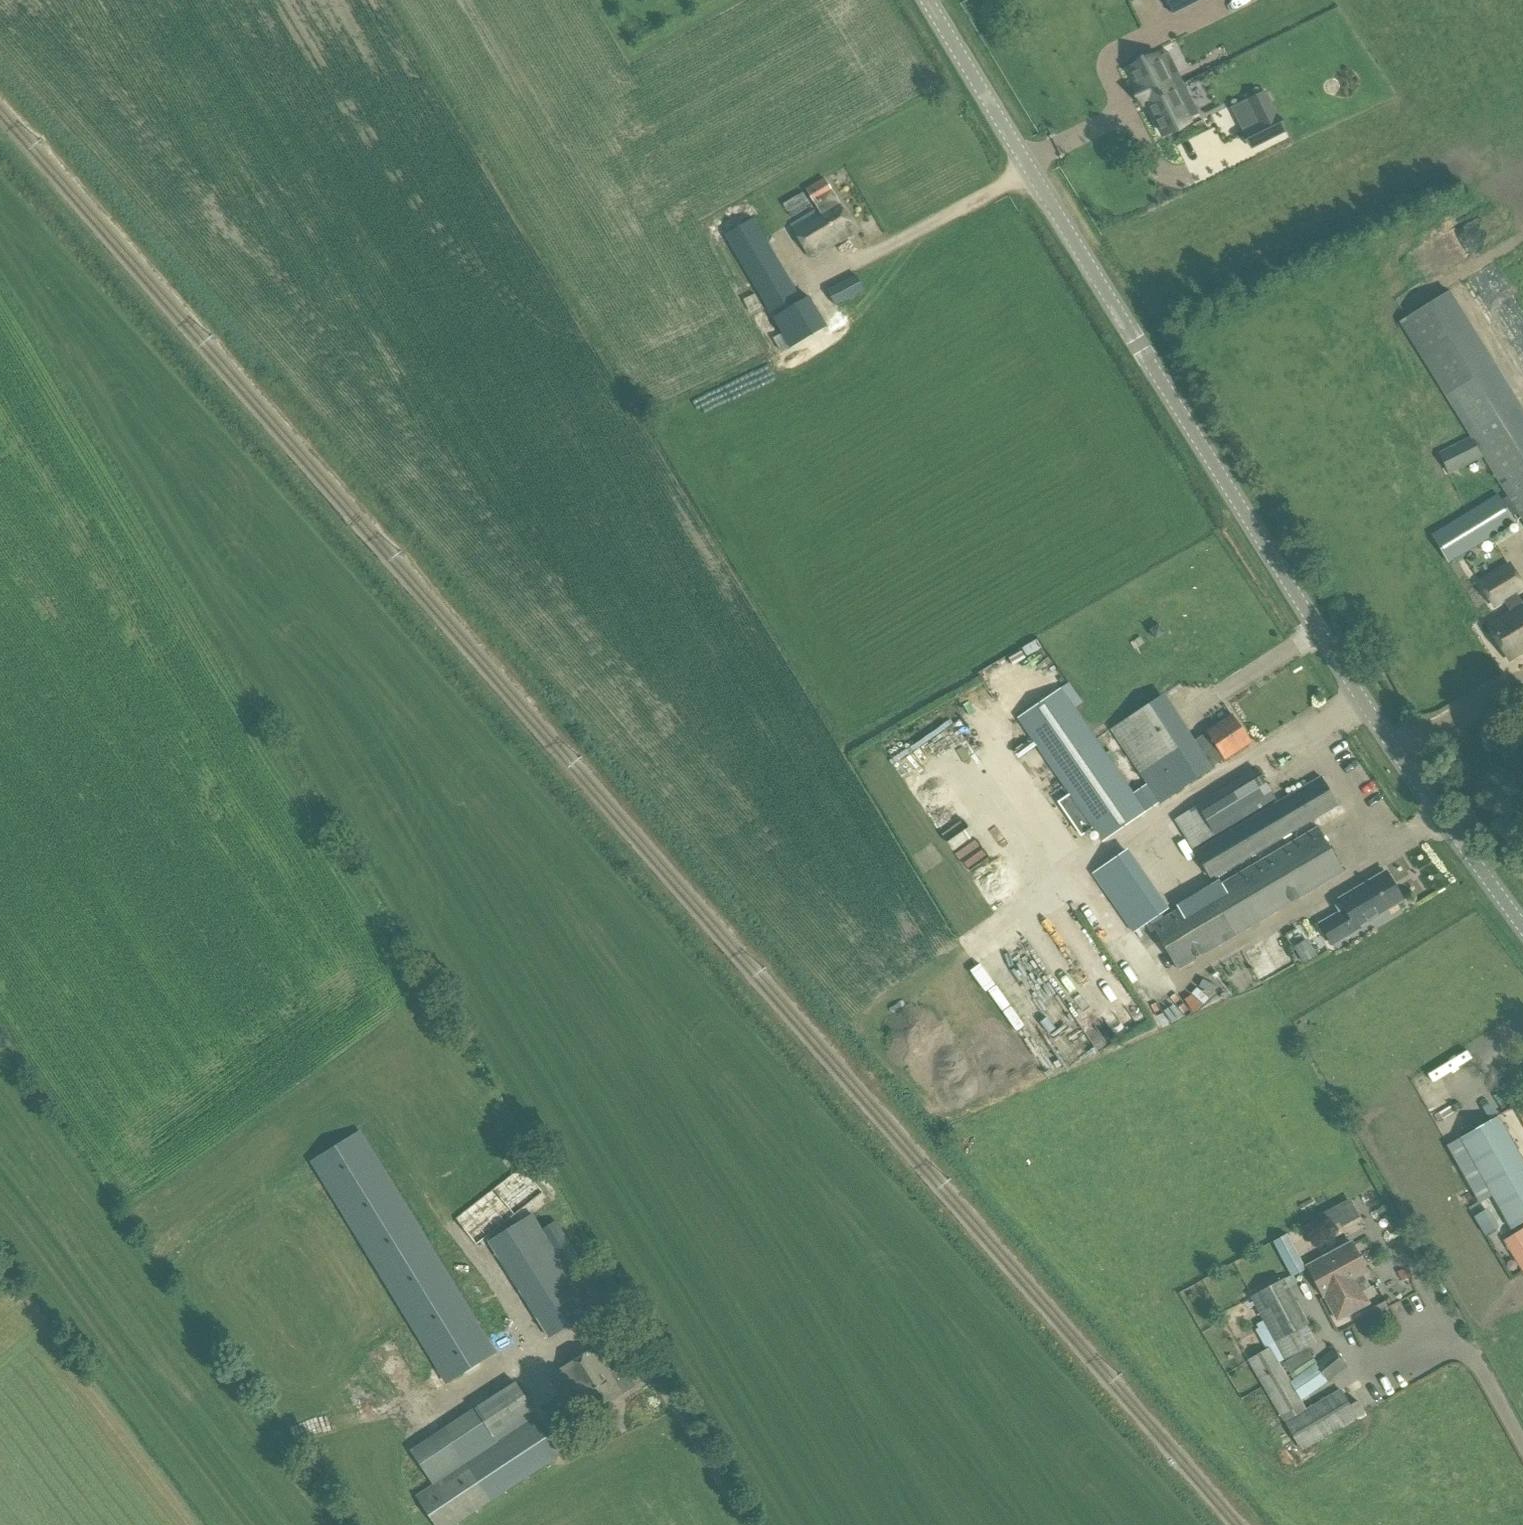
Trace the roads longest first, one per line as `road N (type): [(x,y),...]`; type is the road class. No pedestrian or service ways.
road 1 (unclassified): [(1522,928),(1283,573),(930,0)]

